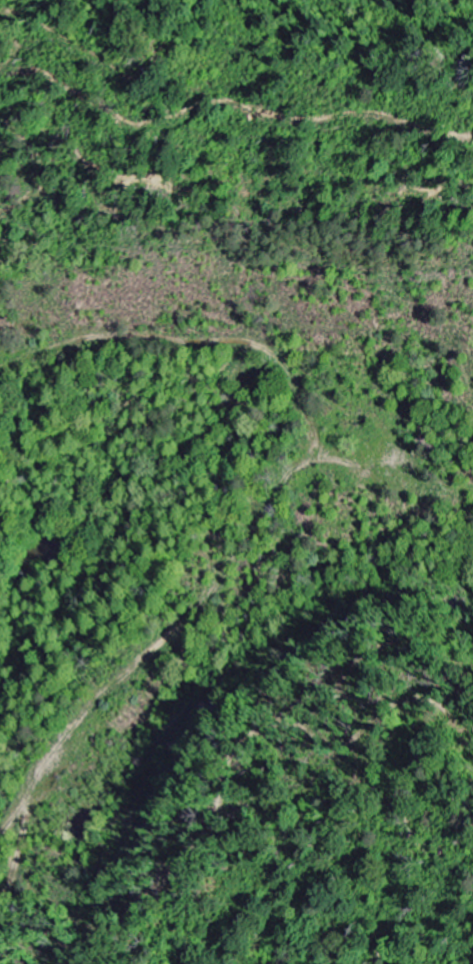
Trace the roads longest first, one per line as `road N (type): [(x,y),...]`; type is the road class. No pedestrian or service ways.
road 1 (residential): [(0,836),(80,709),(184,617),(276,557),(301,516),(316,430)]
road 2 (residential): [(101,963),(266,842),(371,815),(472,815)]
road 3 (residential): [(0,357),(99,330),(259,336),(295,358),(315,402),(316,430)]
road 4 (residential): [(24,801),(0,938)]

